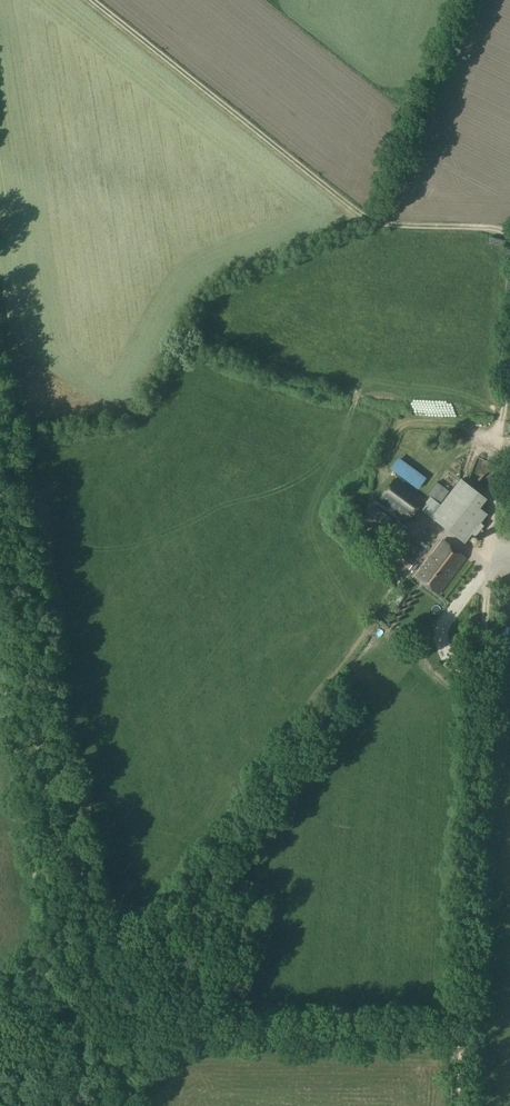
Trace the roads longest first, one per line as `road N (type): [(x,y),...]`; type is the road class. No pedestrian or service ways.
road 1 (track): [(463,1032),(482,675),(509,399)]
road 2 (unclassified): [(80,1034),(0,496)]
road 3 (track): [(509,232),(376,234),(91,0)]
road 4 (track): [(25,1105),(80,1034),(463,1032)]

